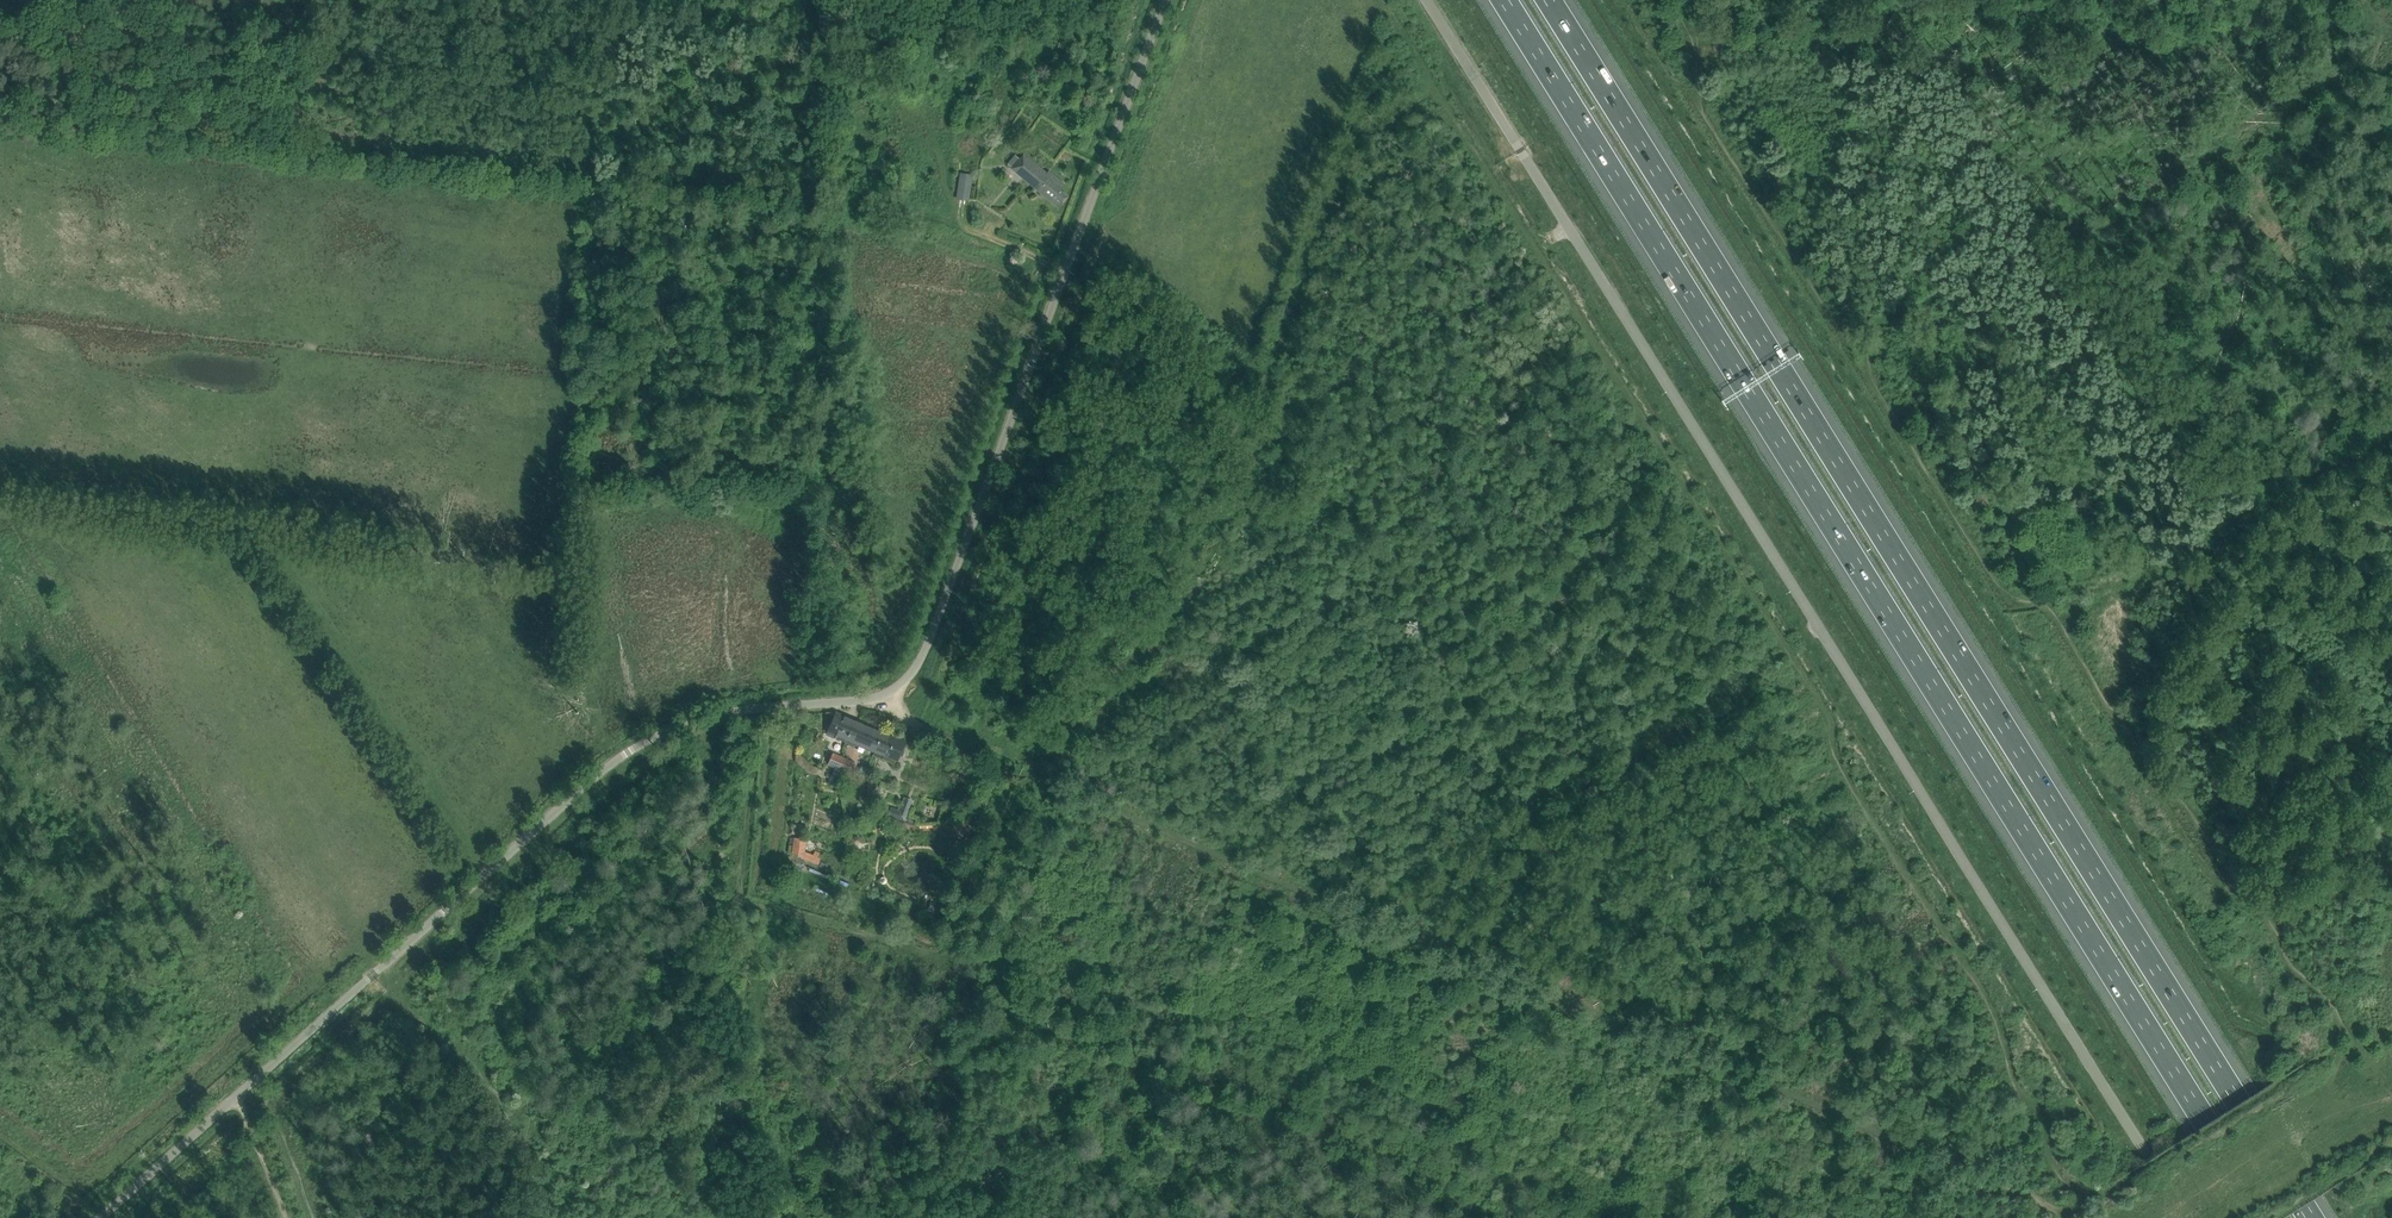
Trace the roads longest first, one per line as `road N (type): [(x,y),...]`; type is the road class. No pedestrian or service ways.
road 1 (unclassified): [(100,1217),(237,1106),(627,752),(671,729),(741,710),(886,694),(915,668),(1165,0)]
road 2 (motorway): [(2312,1217),(1550,0)]
road 3 (motorway): [(1505,0),(2265,1217)]
road 4 (unclassified): [(2185,1217),(1426,0)]

